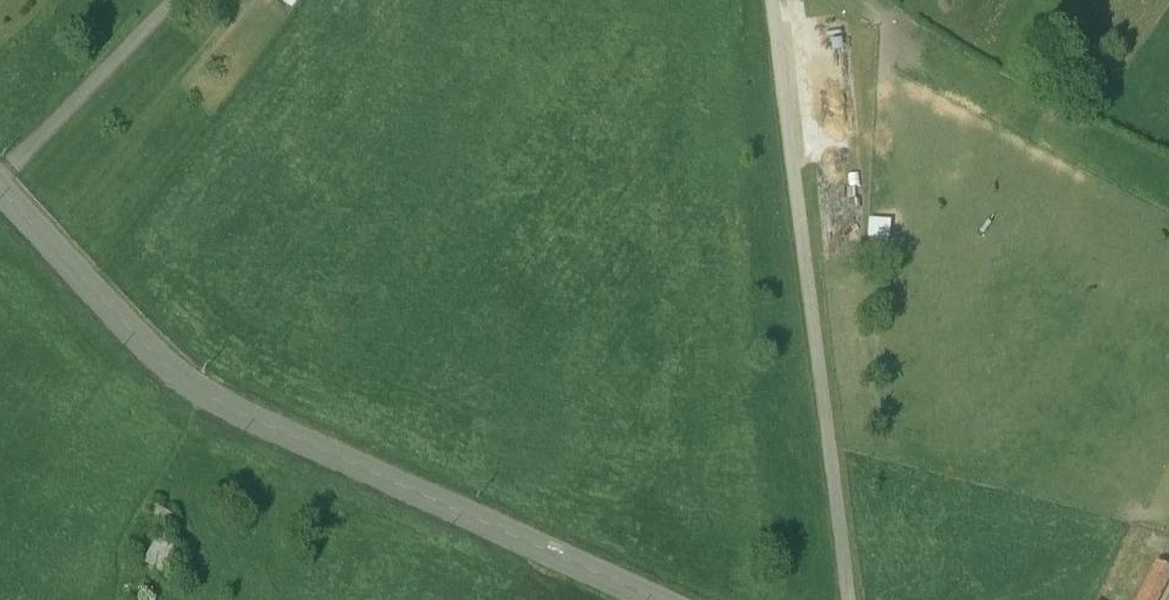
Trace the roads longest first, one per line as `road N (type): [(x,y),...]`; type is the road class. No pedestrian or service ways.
road 1 (tertiary): [(666,599),(197,388),(0,181)]
road 2 (track): [(850,599),(775,0)]
road 3 (track): [(0,180),(177,0)]

